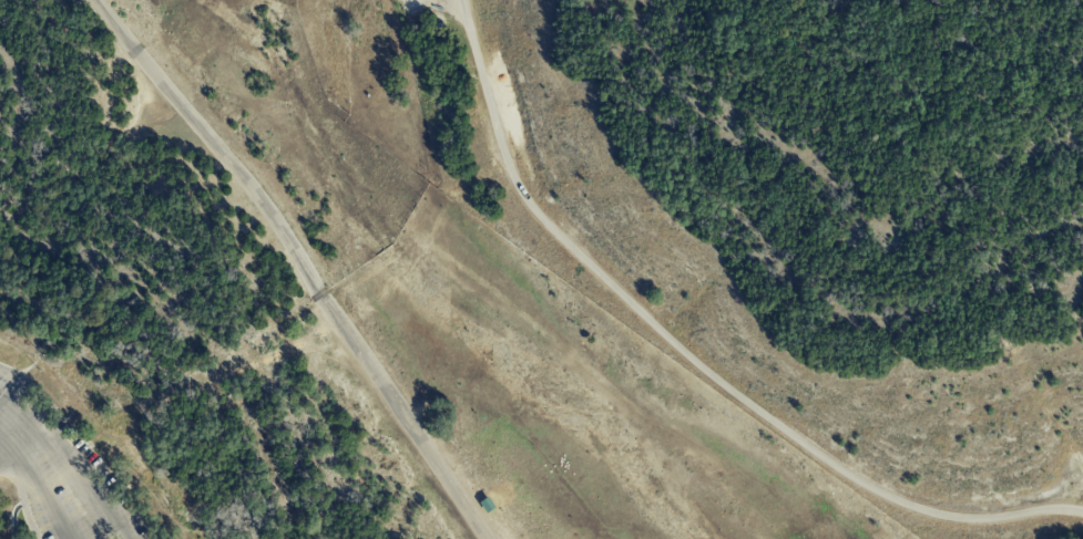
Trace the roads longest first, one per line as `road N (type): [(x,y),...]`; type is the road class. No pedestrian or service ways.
road 1 (residential): [(92,0),(272,217),(479,538)]

